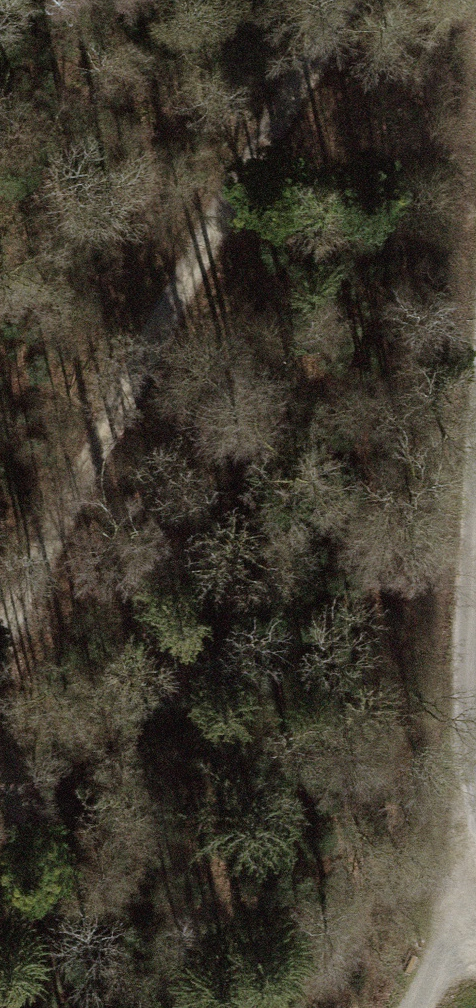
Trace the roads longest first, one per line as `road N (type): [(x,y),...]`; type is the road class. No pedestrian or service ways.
road 1 (track): [(0,644),(213,229),(350,0)]

